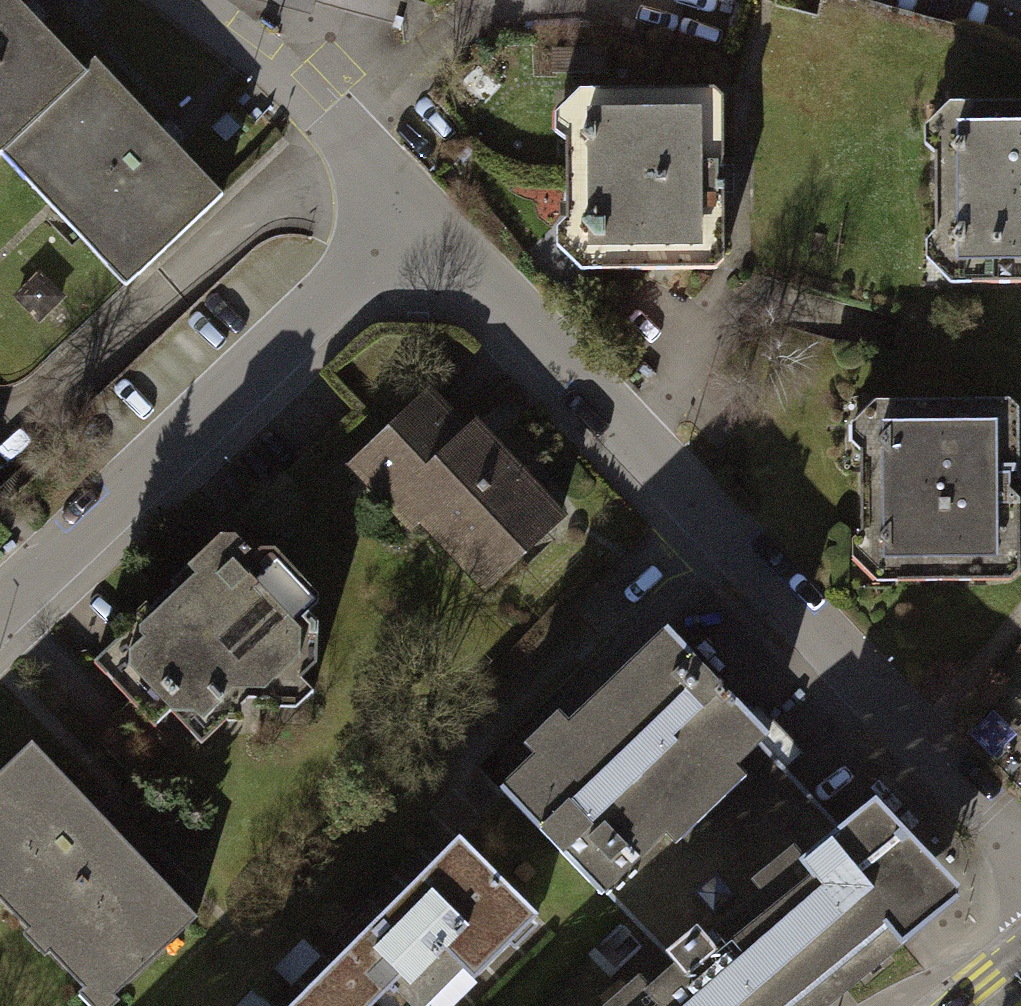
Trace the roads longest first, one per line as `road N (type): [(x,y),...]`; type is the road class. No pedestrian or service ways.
road 1 (residential): [(1020,848),(925,745),(708,546),(424,238)]
road 2 (residential): [(424,238),(0,617)]
road 3 (residential): [(424,238),(294,100),(165,0)]

